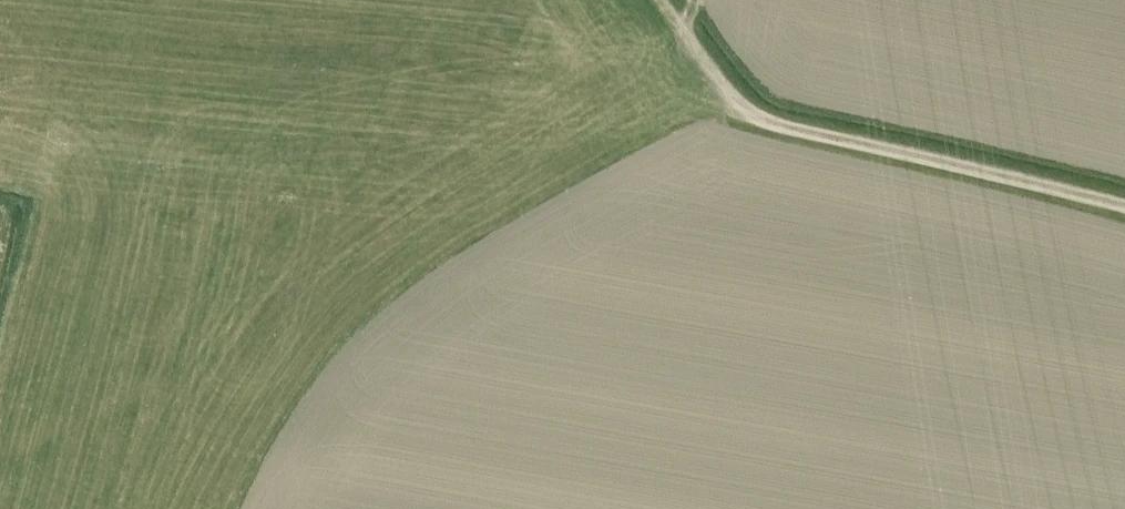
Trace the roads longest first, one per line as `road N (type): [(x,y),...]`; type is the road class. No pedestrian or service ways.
road 1 (track): [(1124,207),(752,113),(664,0)]

